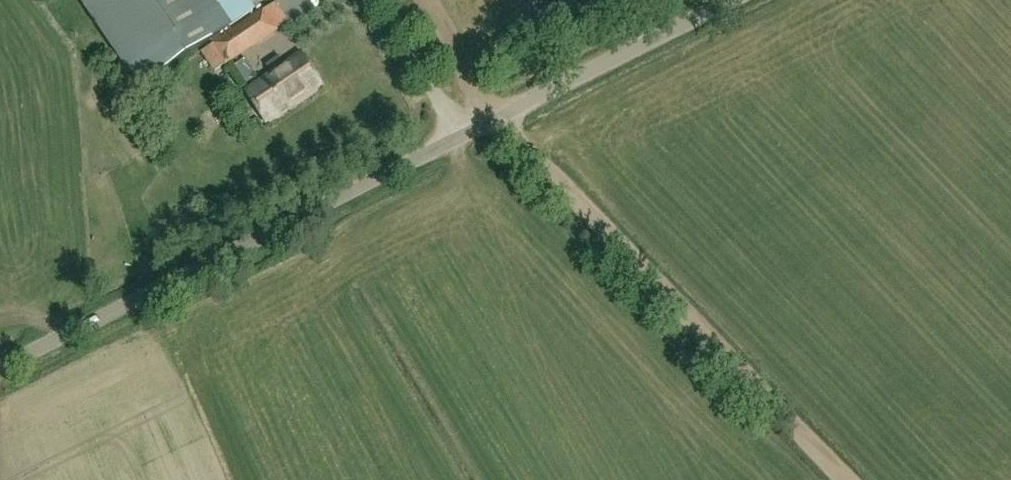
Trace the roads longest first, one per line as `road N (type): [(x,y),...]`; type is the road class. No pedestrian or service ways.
road 1 (unclassified): [(0,368),(732,0)]
road 2 (track): [(430,0),(497,118),(845,479)]

